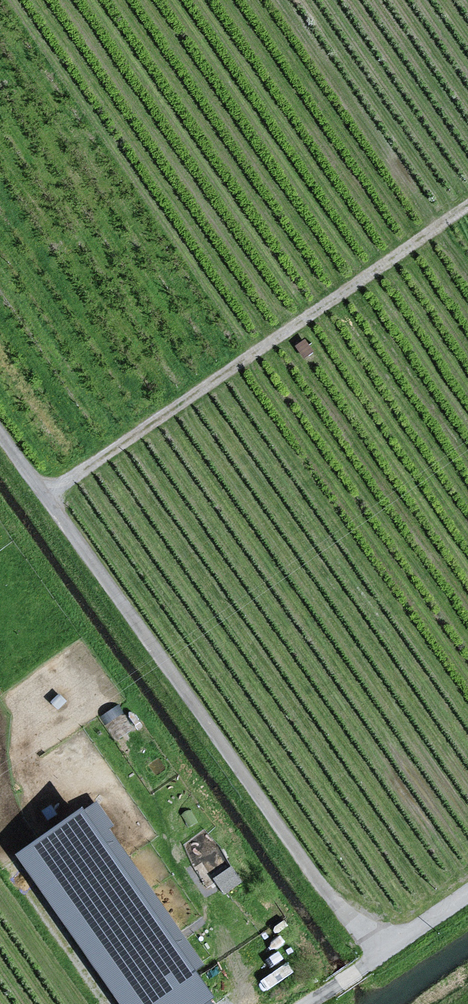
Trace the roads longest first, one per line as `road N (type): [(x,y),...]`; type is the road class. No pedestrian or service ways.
road 1 (track): [(375,959),(0,432)]
road 2 (track): [(45,496),(467,205)]
road 3 (unclassified): [(307,1003),(467,895)]

